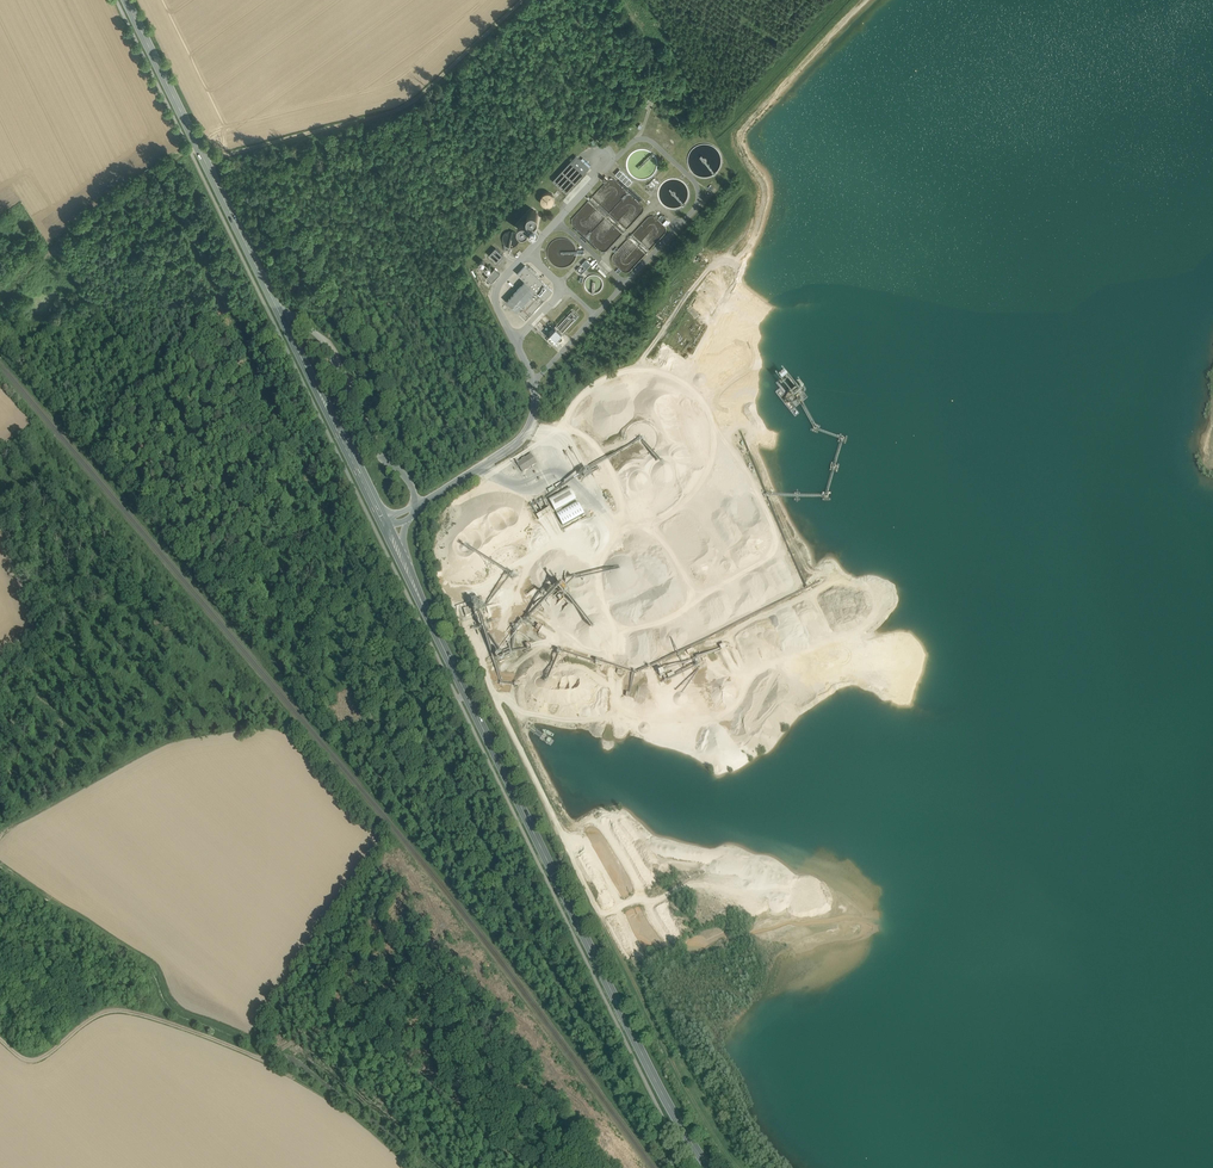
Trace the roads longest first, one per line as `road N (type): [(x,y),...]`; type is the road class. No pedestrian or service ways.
road 1 (primary): [(128,0),(609,990),(710,1167)]
road 2 (track): [(522,0),(399,110),(198,165)]
road 3 (track): [(421,508),(399,472),(372,451),(324,343),(294,314),(284,317)]

